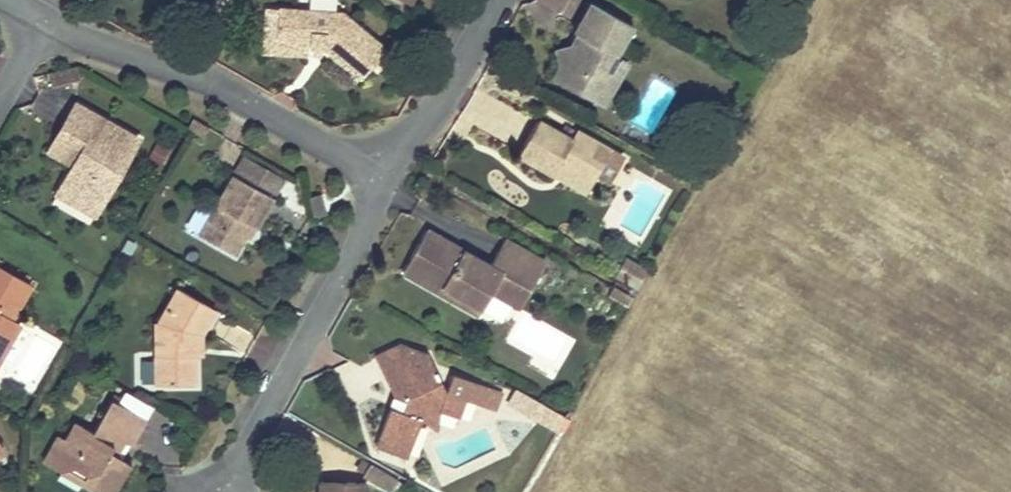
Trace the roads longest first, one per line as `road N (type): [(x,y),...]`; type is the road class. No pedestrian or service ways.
road 1 (residential): [(224,491),(369,214),(372,155)]
road 2 (residential): [(46,20),(196,79),(331,150),(372,155)]
road 3 (residential): [(372,155),(439,108),(495,0)]

